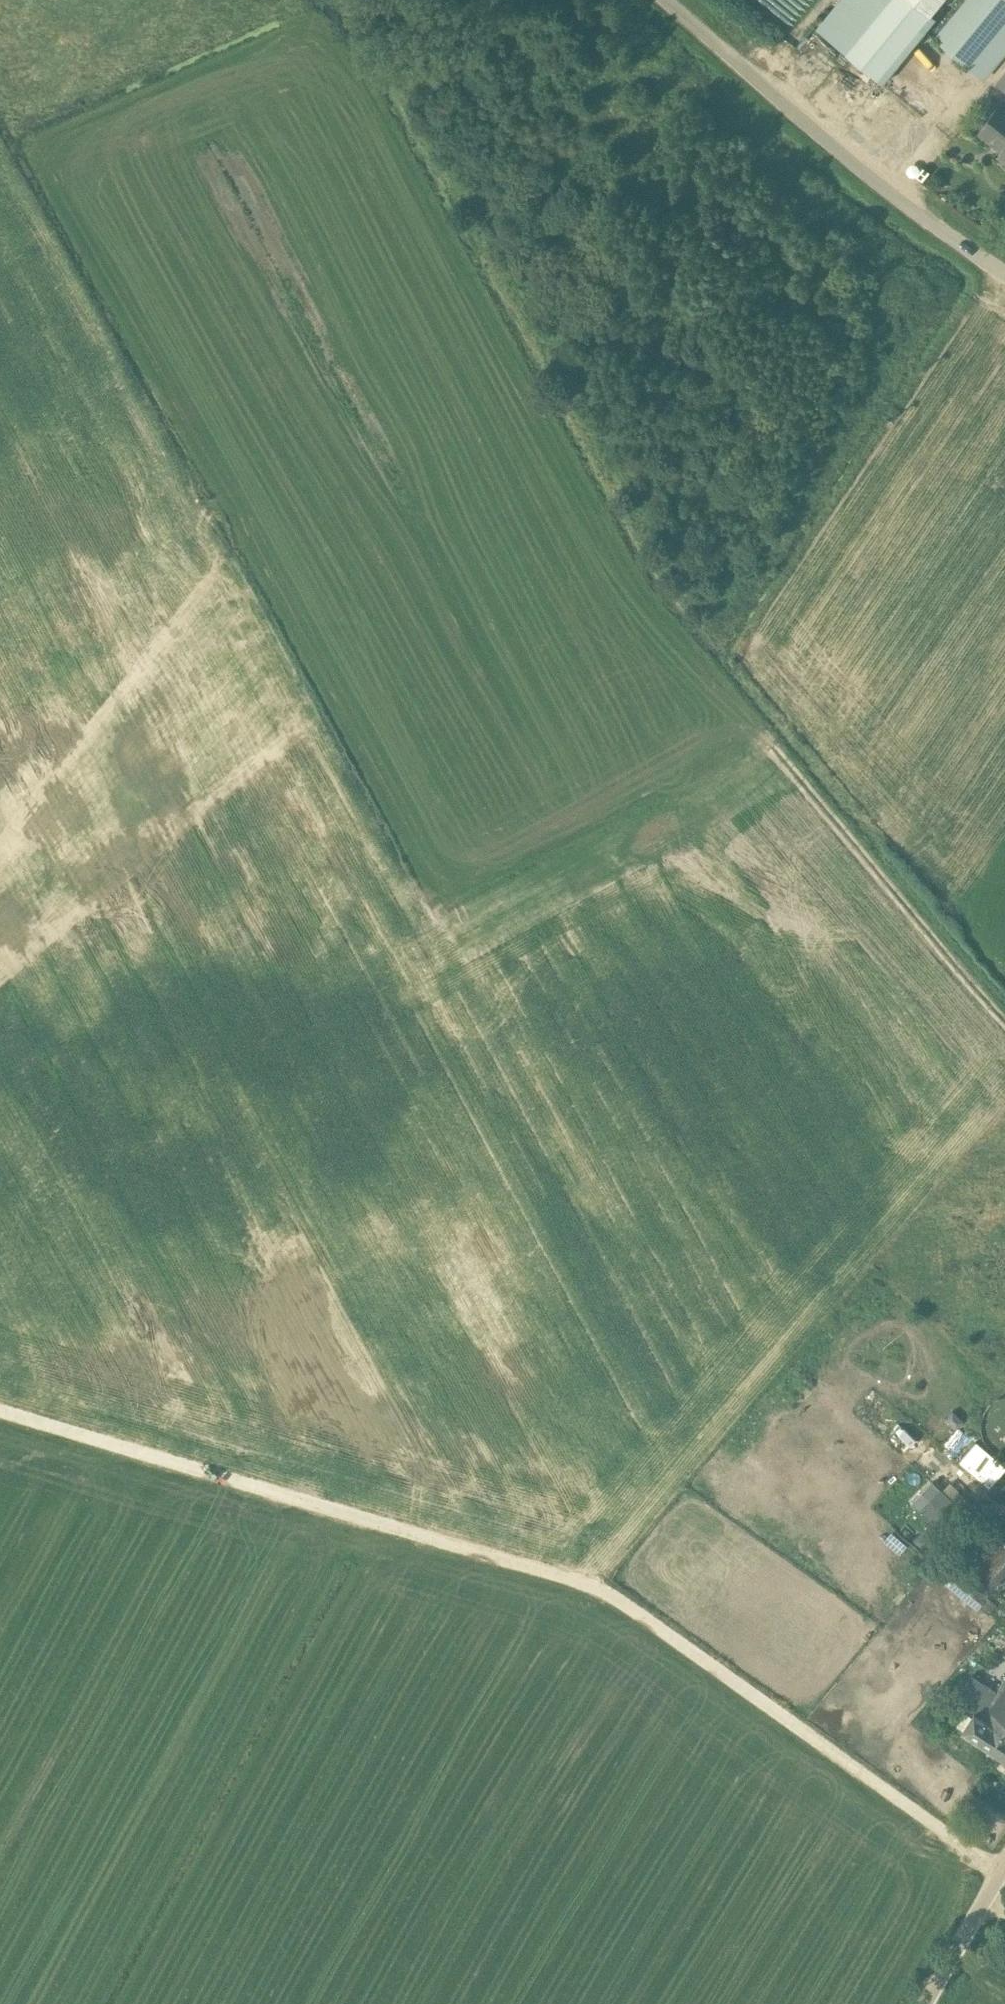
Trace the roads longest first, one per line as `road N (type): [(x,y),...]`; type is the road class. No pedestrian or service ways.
road 1 (unclassified): [(1004,276),(878,188),(660,0)]
road 2 (unclassified): [(920,2003),(1004,1860)]

